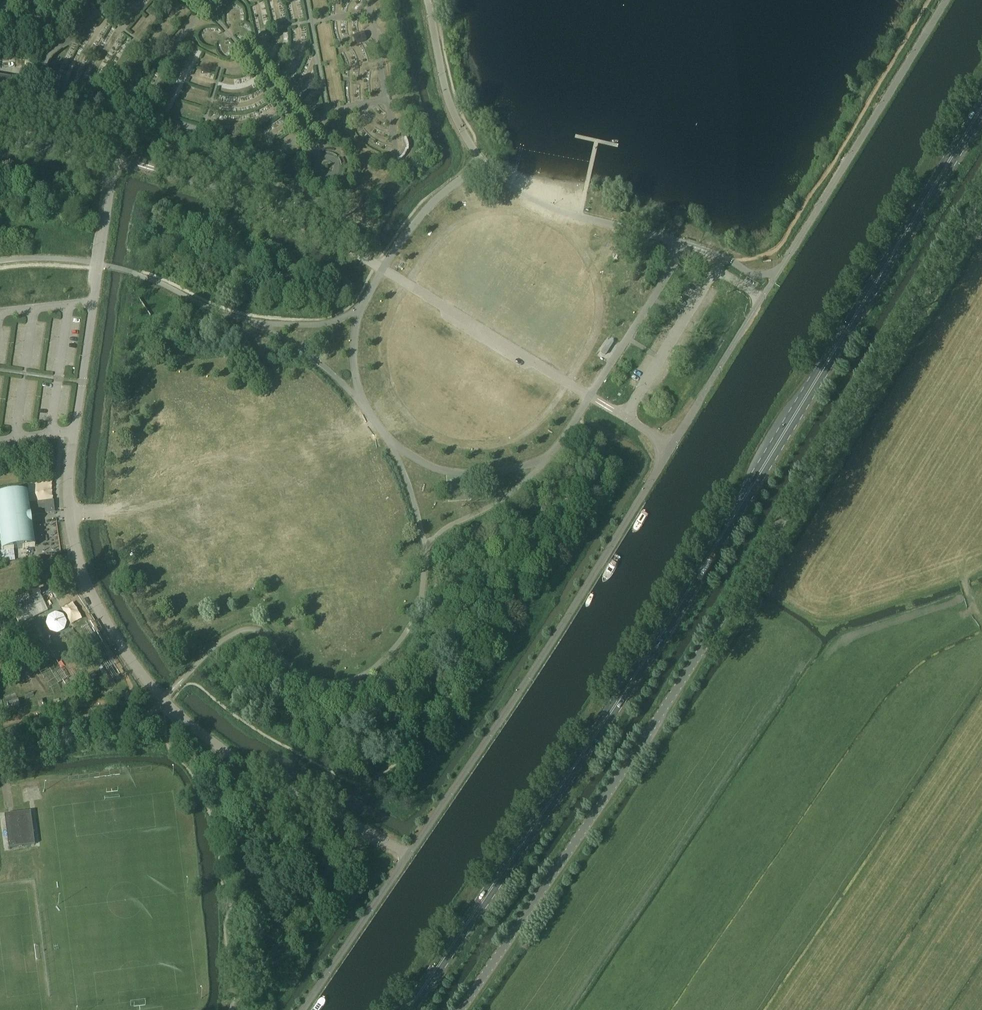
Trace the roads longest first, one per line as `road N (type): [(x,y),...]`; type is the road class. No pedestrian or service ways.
road 1 (primary): [(411,1009),(609,718),(981,110)]
road 2 (unclassified): [(462,1009),(604,802),(981,195)]
road 3 (unclassified): [(408,855),(227,753),(183,718),(130,658),(88,584),(68,516),(69,476),(114,158)]
road 4 (unclassified): [(672,446),(408,855)]
road 5 (unclassified): [(408,855),(301,1009)]
road 6 (unclassified): [(672,446),(764,299)]

